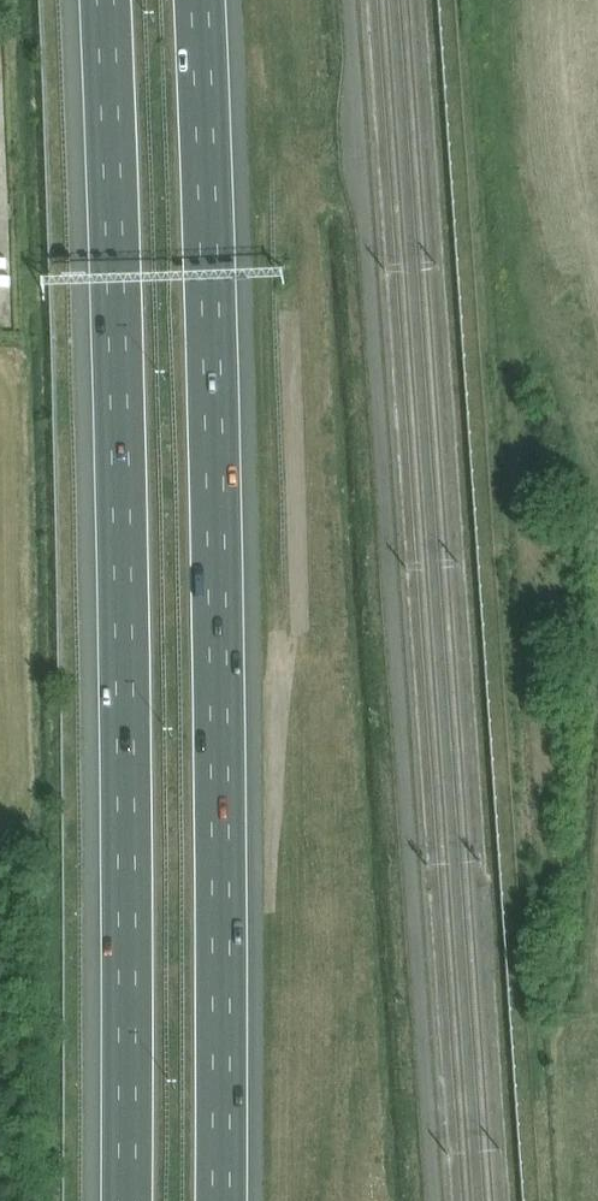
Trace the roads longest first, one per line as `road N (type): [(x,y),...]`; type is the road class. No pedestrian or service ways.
road 1 (motorway): [(215,1200),(207,368),(193,0)]
road 2 (motorway): [(102,0),(123,805),(124,1200)]

